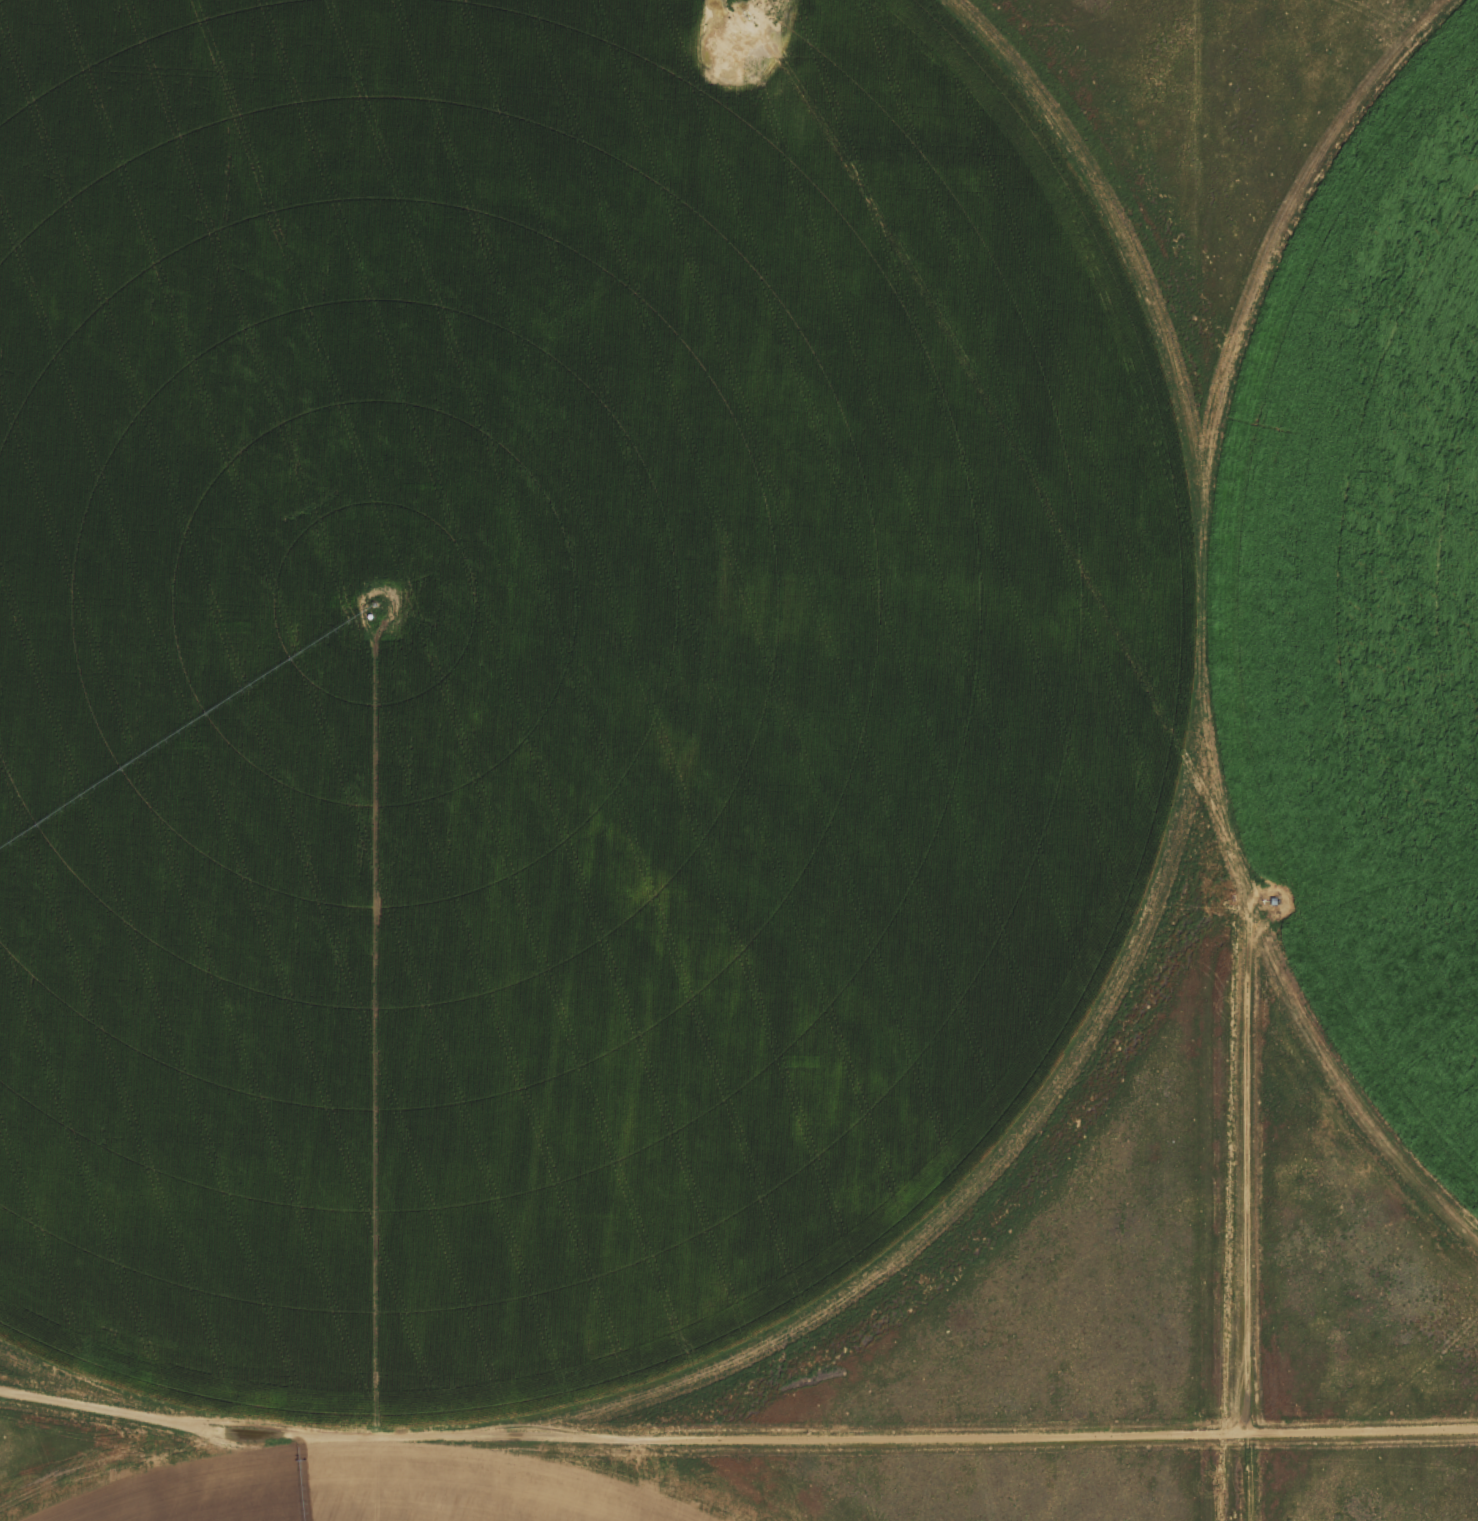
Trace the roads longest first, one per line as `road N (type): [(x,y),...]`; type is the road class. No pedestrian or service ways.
road 1 (residential): [(517,0),(514,1520)]

